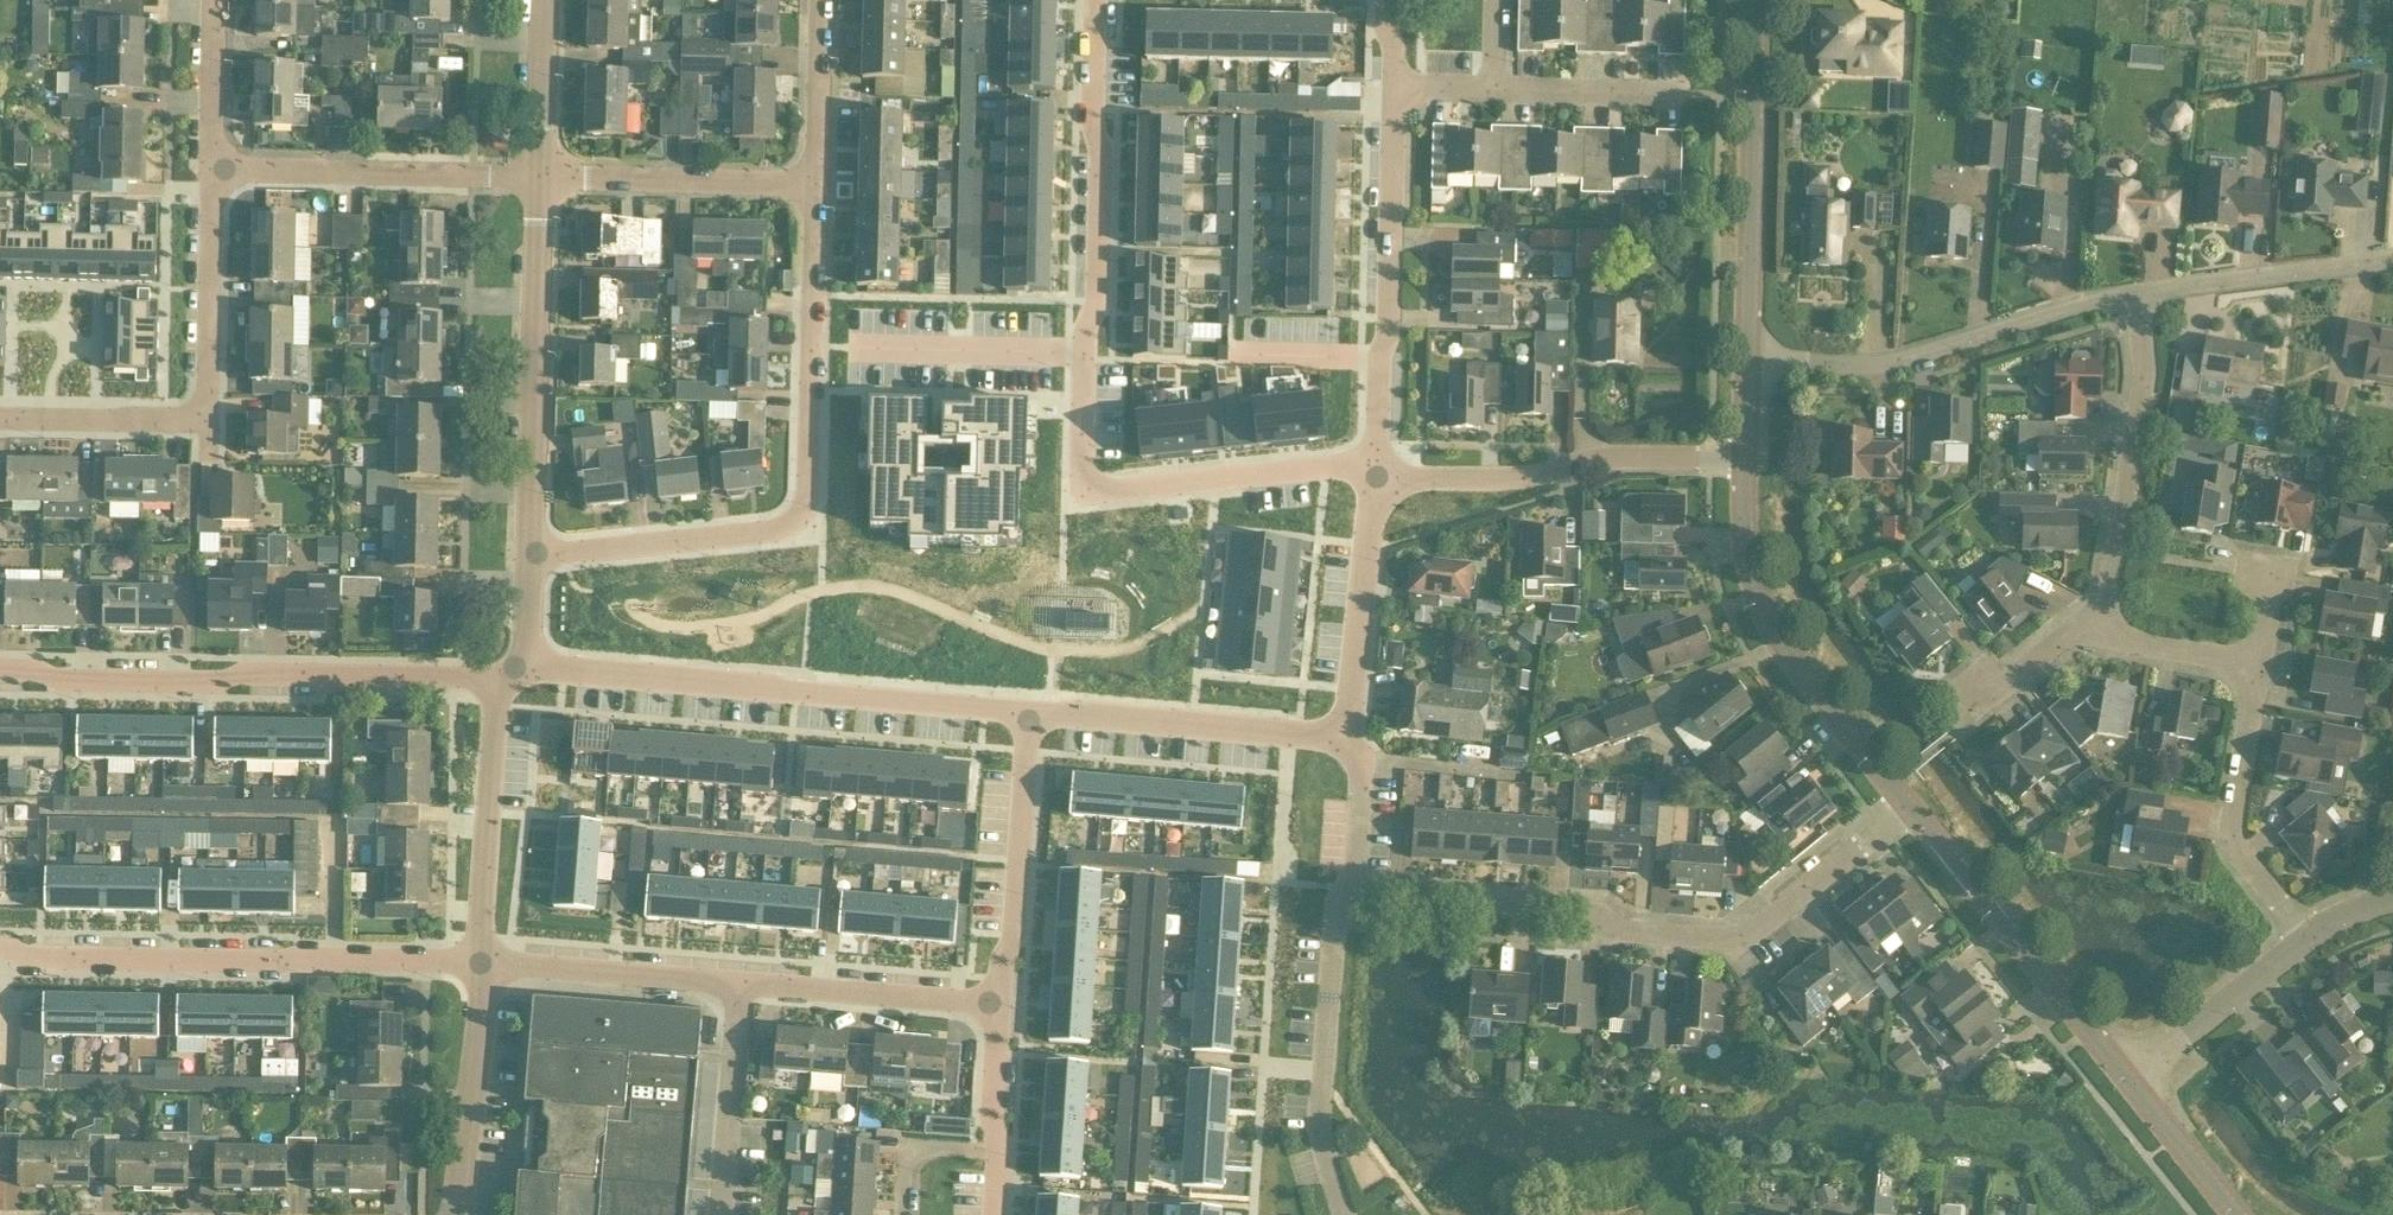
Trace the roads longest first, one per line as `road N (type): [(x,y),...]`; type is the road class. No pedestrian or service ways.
road 1 (residential): [(1376,472),(1334,467),(1088,487),(1083,329),(1097,303),(1103,152),(1094,126),(1096,0)]
road 2 (residential): [(1349,889),(1583,912),(1614,932),(1730,938),(1911,808)]
road 3 (residential): [(526,555),(778,531),(798,519),(807,498),(814,187)]
road 4 (residential): [(1029,716),(523,666)]
road 5 (residential): [(496,679),(260,674),(213,684),(94,682),(0,668)]
road 6 (residential): [(483,966),(44,959),(0,947)]
road 7 (residential): [(1376,472),(1397,89),(1385,0)]
road 8 (tertiary): [(1911,808),(1797,665),(1764,607),(1747,550),(1747,461)]
road 9 (residential): [(1749,364),(1898,363),(2135,295)]
road 10 (residential): [(526,555),(539,178)]
road 11 (residential): [(1376,472),(1521,479),(1620,458),(1747,461)]
road 12 (tertiary): [(1749,364),(1755,0)]
road 13 (tertiary): [(2128,1082),(1911,808)]
road 14 (residential): [(1344,1214),(1319,1131),(1338,907),(1349,889)]
road 15 (residential): [(2112,622),(2110,591),(2145,383),(2135,295)]
road 16 (residential): [(539,178),(213,168)]
road 17 (residential): [(1337,733),(1313,739),(1029,716)]
road 18 (residential): [(997,1005),(1012,937),(1029,716)]
road 19 (residential): [(483,966),(496,679)]
road 20 (residential): [(2307,941),(2234,841),(2251,715),(2244,680)]
road 21 (residential): [(814,187),(539,178)]
road 22 (residential): [(1337,733),(1349,714),(1376,472)]
road 23 (residential): [(2135,295),(2392,260)]
road 24 (residential): [(741,985),(483,966)]
road 25 (residential): [(997,1005),(741,985)]
road 26 (residential): [(456,1214),(483,966)]
road 27 (residential): [(206,414),(213,168)]
road 28 (residential): [(721,1214),(741,985)]
road 29 (residential): [(2128,1082),(2307,941)]
road 30 (residential): [(993,1214),(997,1005)]
road 31 (residential): [(206,414),(192,421),(0,417)]
road 32 (residential): [(814,187),(821,0)]
road 33 (residential): [(539,178),(545,0)]
road 34 (tertiary): [(2236,1214),(2128,1082)]
road 35 (residential): [(213,168),(217,0)]
road 36 (residential): [(1349,889),(1359,765),(1337,733)]
road 37 (residential): [(1988,701),(2072,633),(2112,622)]
road 38 (residential): [(2244,680),(2213,654),(2138,642),(2112,622)]

